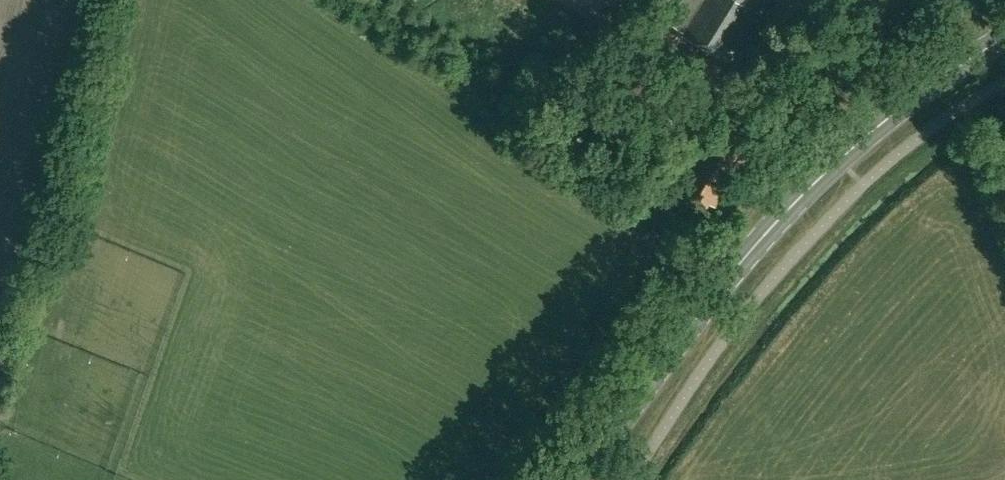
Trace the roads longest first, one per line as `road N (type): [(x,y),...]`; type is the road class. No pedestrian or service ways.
road 1 (secondary): [(583,479),(719,289),(796,202),(895,112),(1004,37)]

